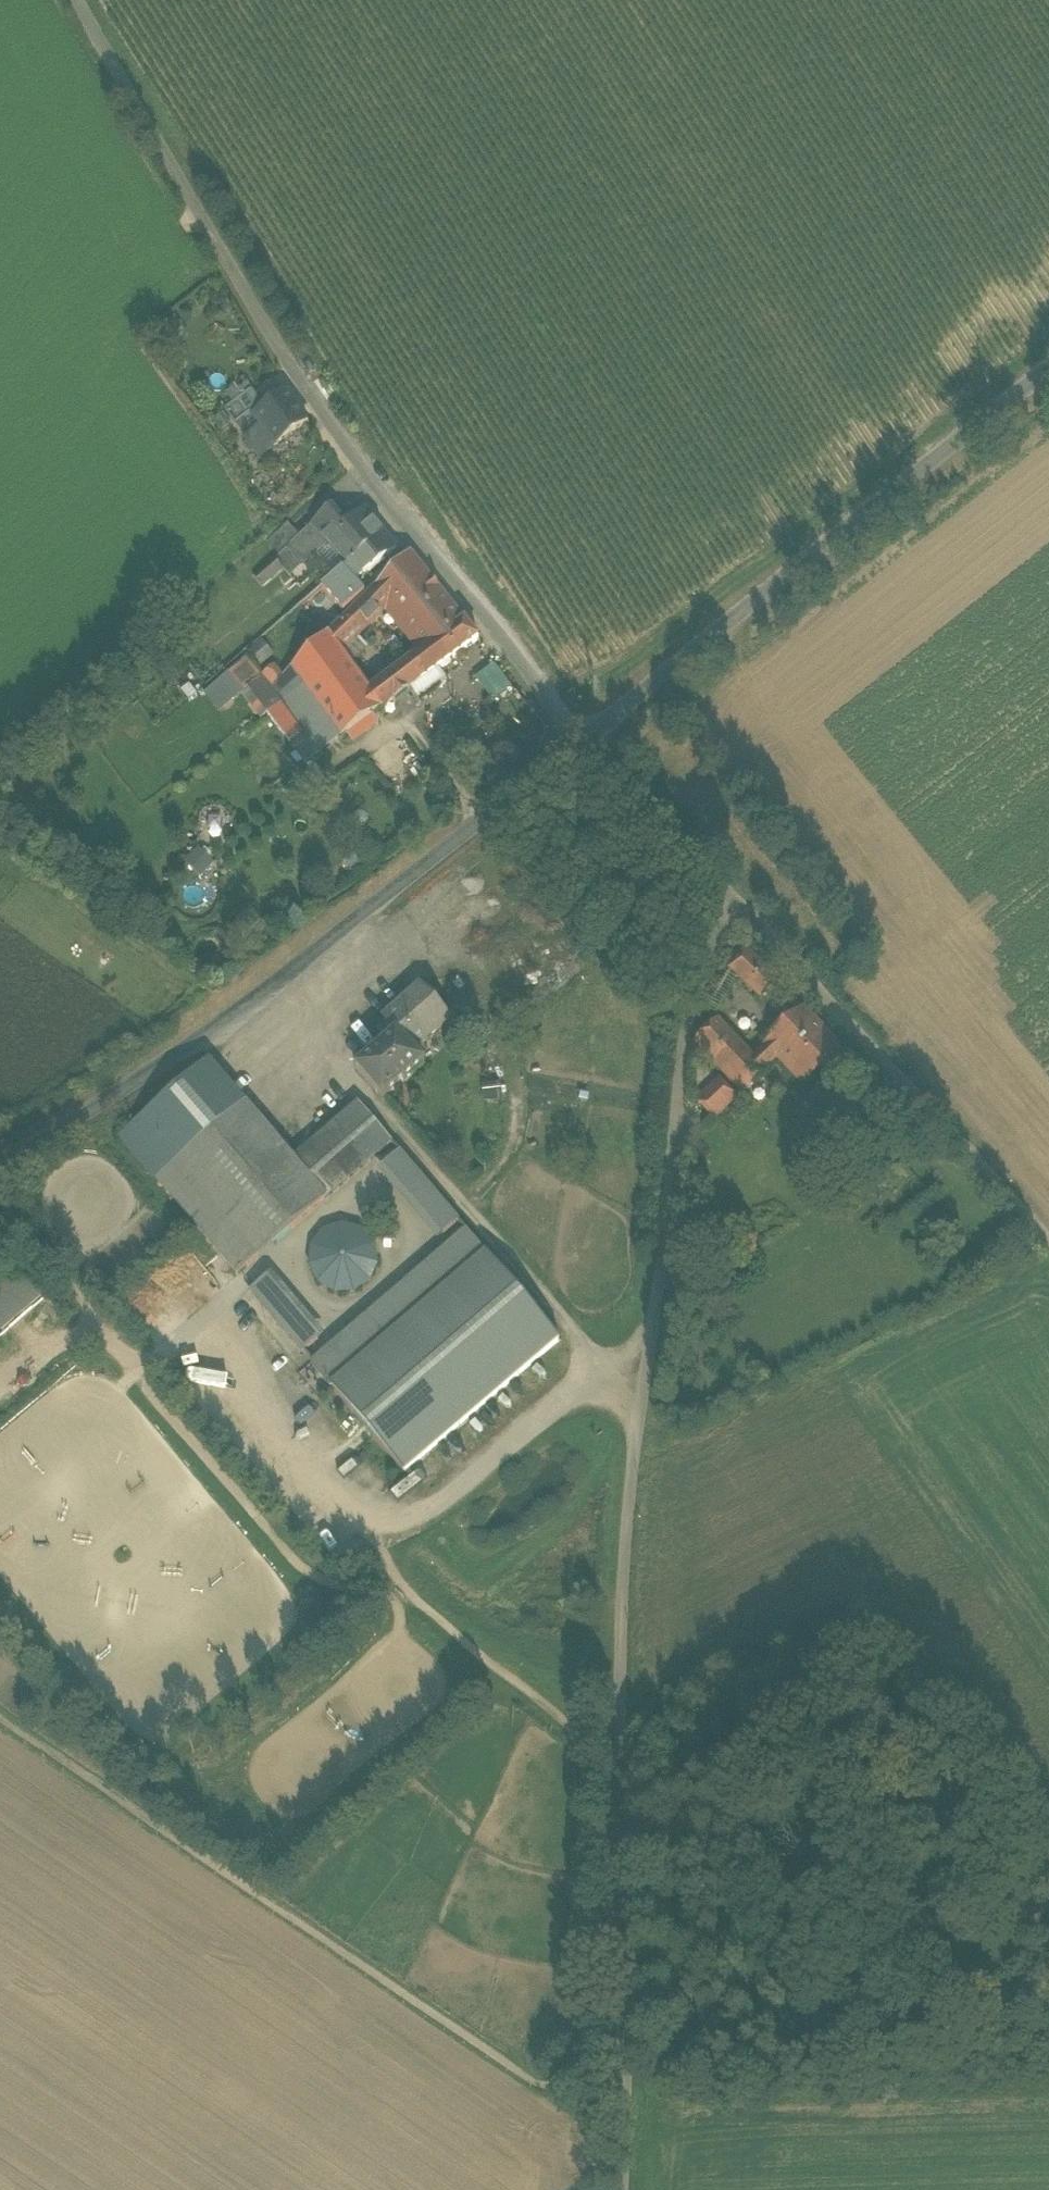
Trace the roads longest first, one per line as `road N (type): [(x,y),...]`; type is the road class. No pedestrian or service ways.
road 1 (track): [(721,888),(686,1033),(623,1556),(618,2189)]
road 2 (unclassified): [(581,737),(366,469),(277,343),(76,0)]
road 3 (unclassified): [(0,1164),(260,990),(581,737)]
road 4 (unclassified): [(581,737),(1048,1239)]
road 5 (unclassified): [(1048,365),(581,737)]

